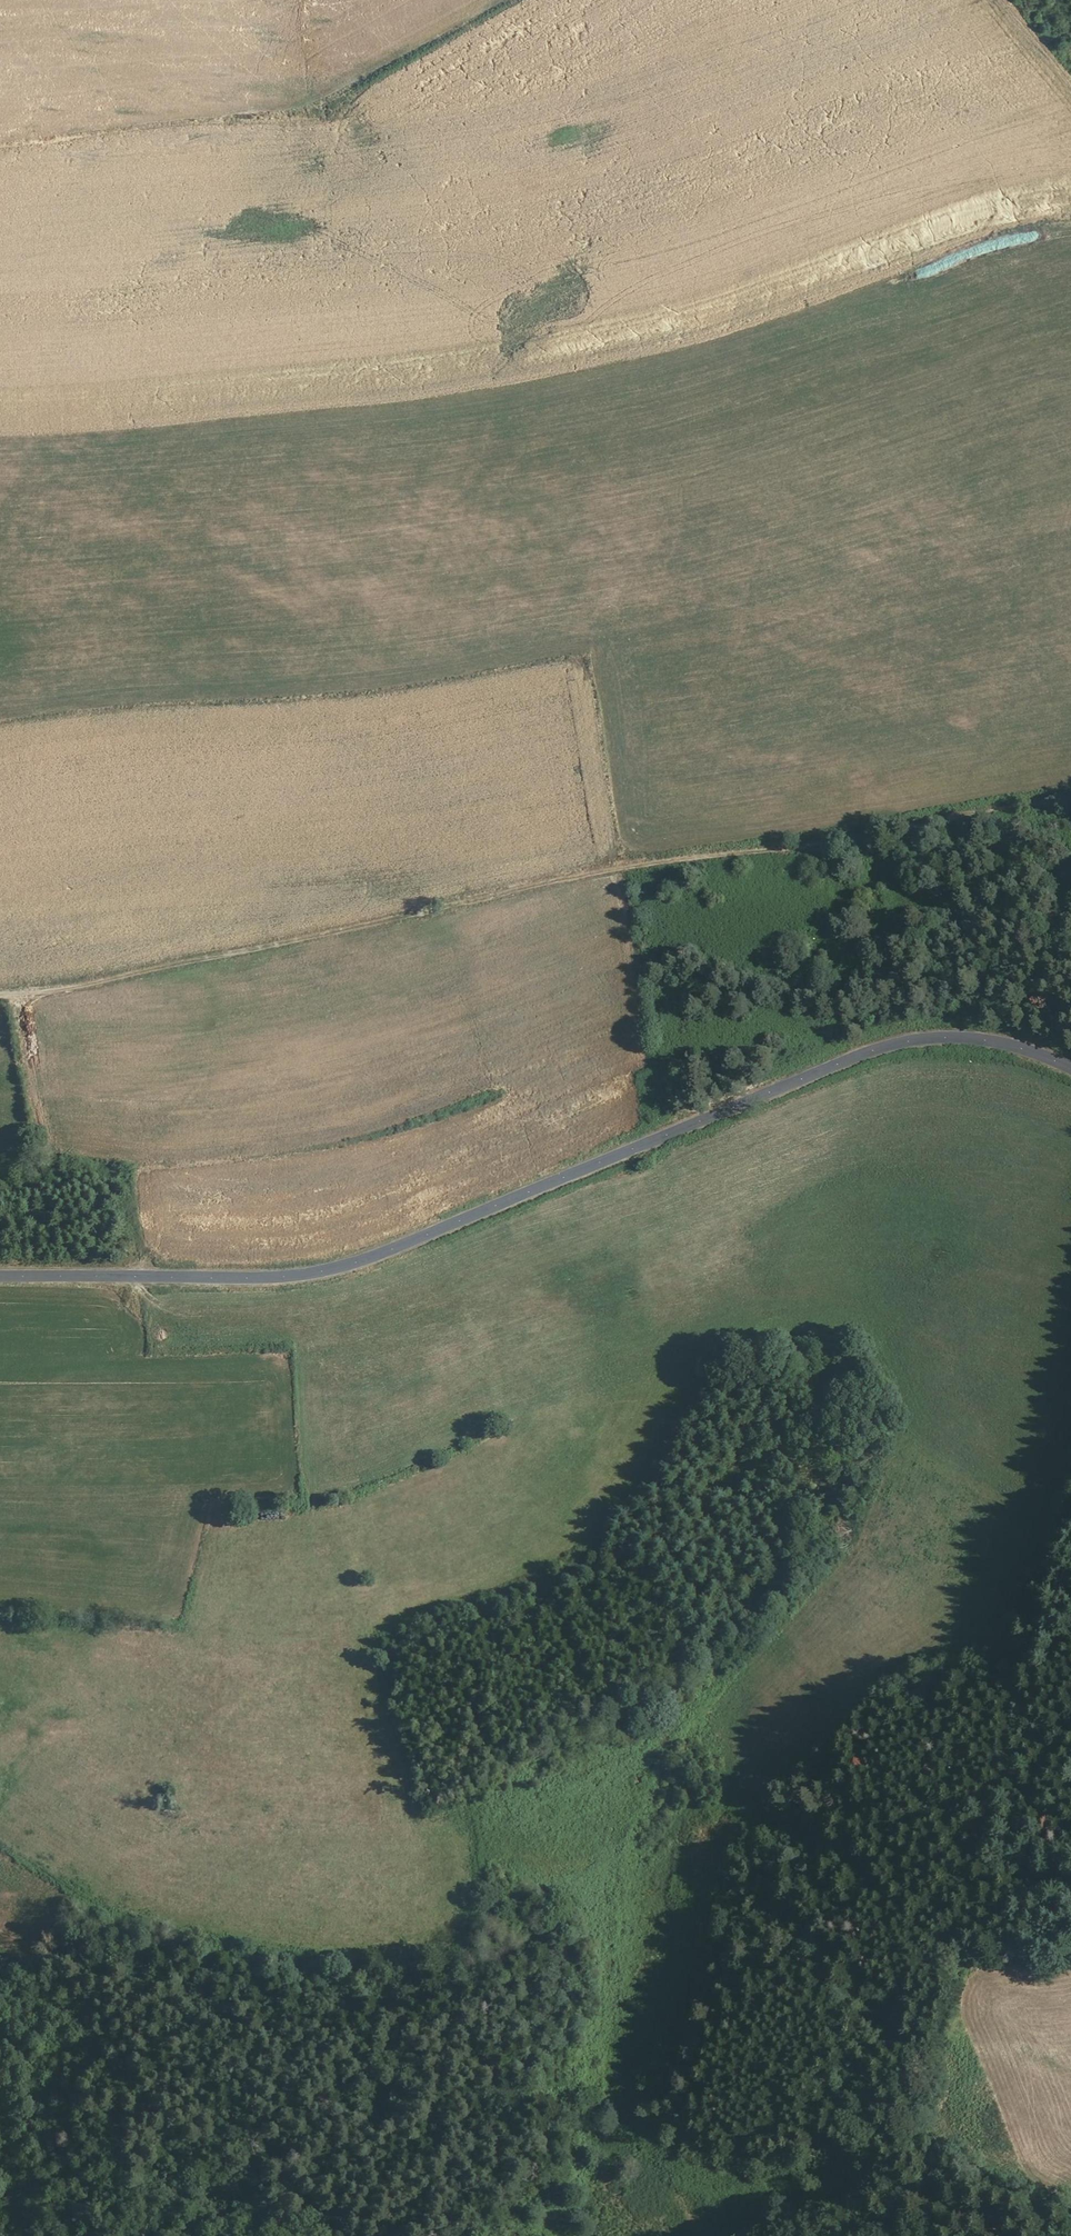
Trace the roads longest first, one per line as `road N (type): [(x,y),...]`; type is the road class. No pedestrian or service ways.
road 1 (tertiary): [(0,1276),(267,1278),(329,1271),(901,1044),(989,1041),(1070,1067)]
road 2 (track): [(0,995),(92,983),(563,879),(807,846),(1070,797)]

